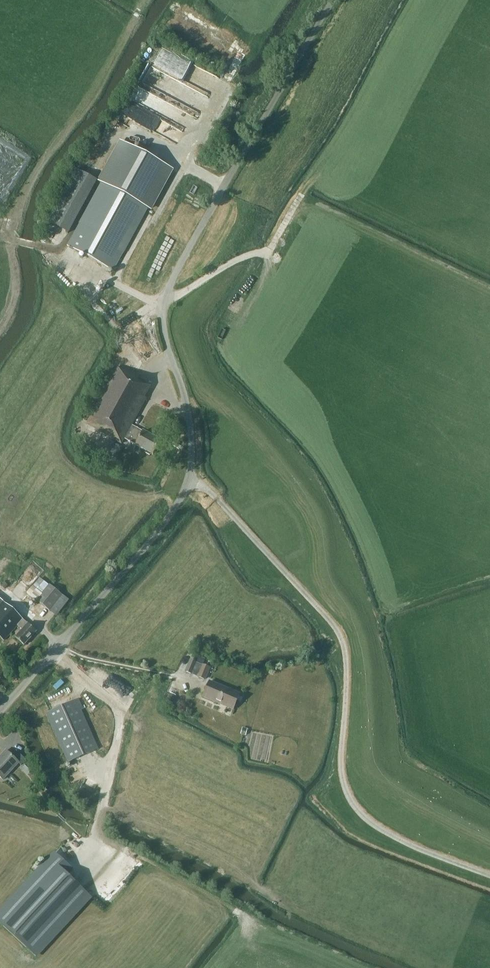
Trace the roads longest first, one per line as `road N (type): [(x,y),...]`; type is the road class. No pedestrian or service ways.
road 1 (unclassified): [(0,711),(182,495),(193,448),(164,331),(168,292),(332,0)]

